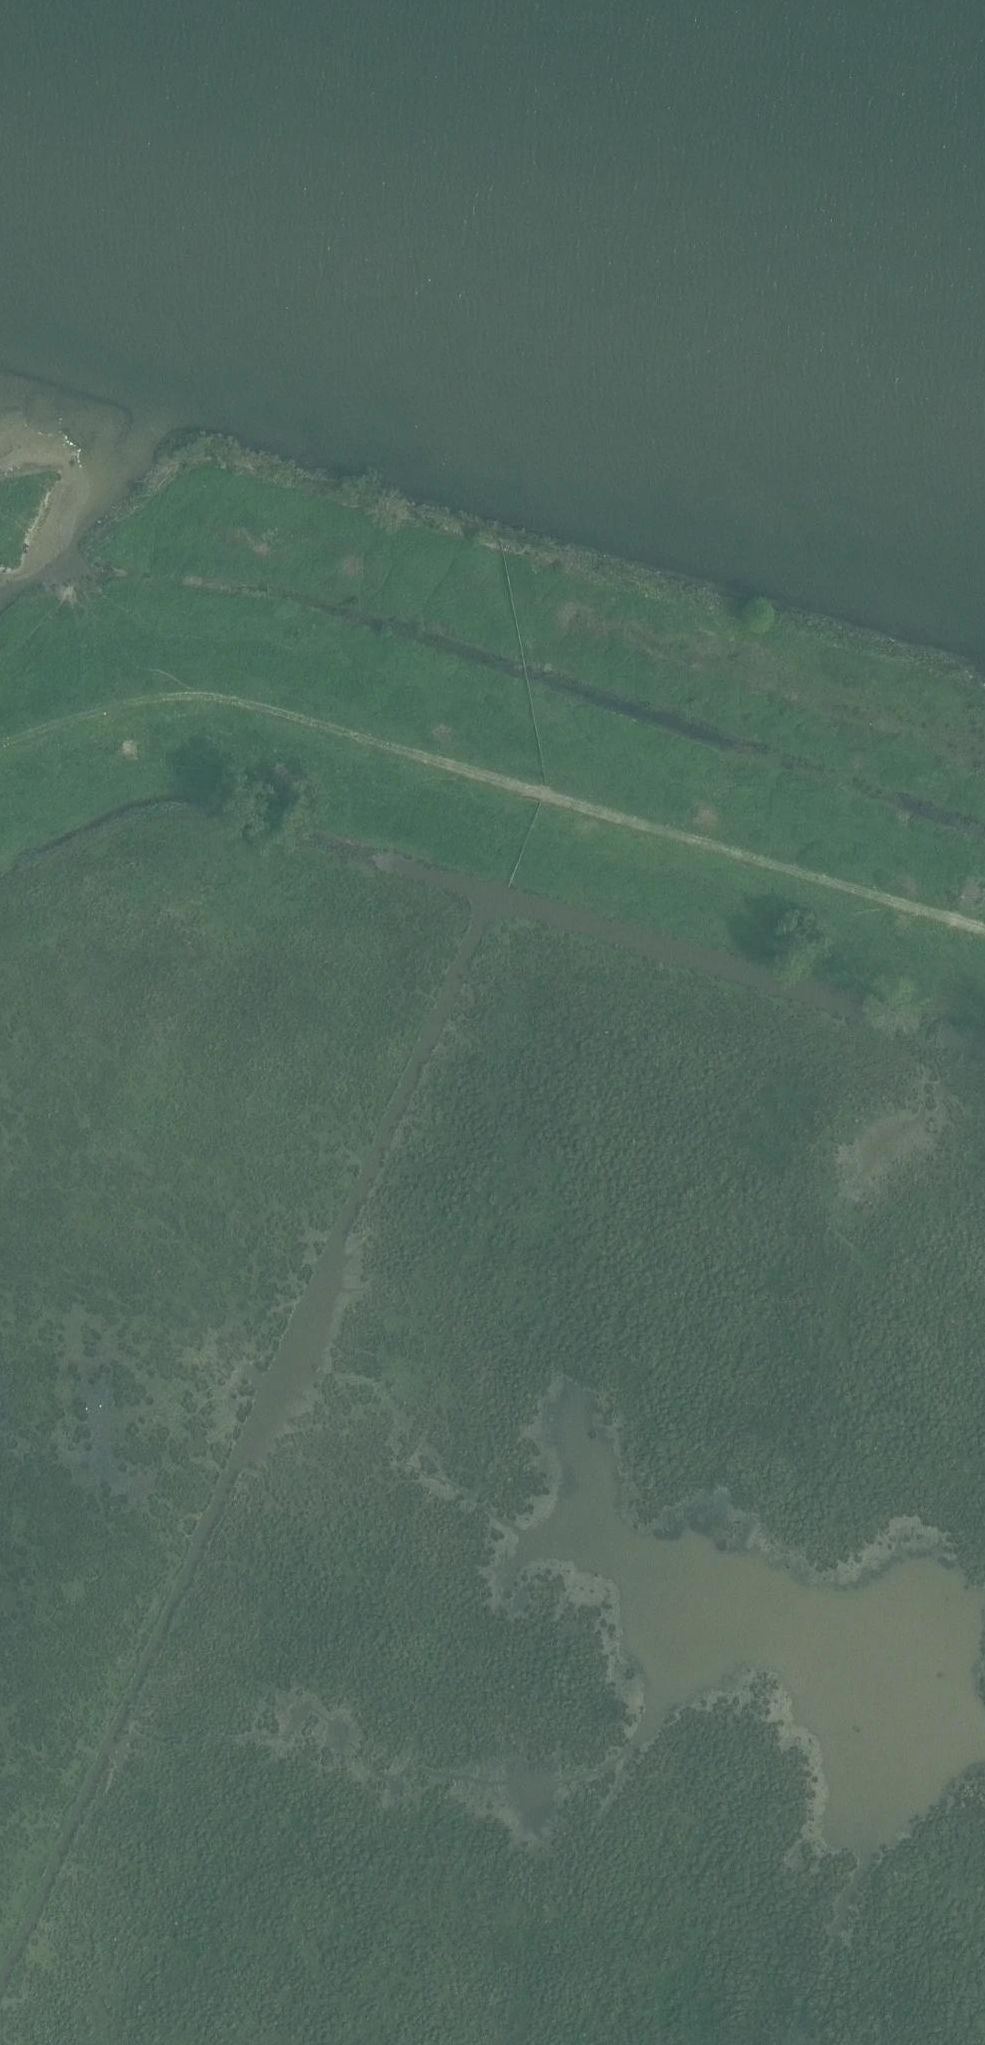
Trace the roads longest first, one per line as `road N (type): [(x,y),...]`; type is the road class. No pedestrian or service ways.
road 1 (track): [(0,744),(141,700),(225,699),(984,930)]

